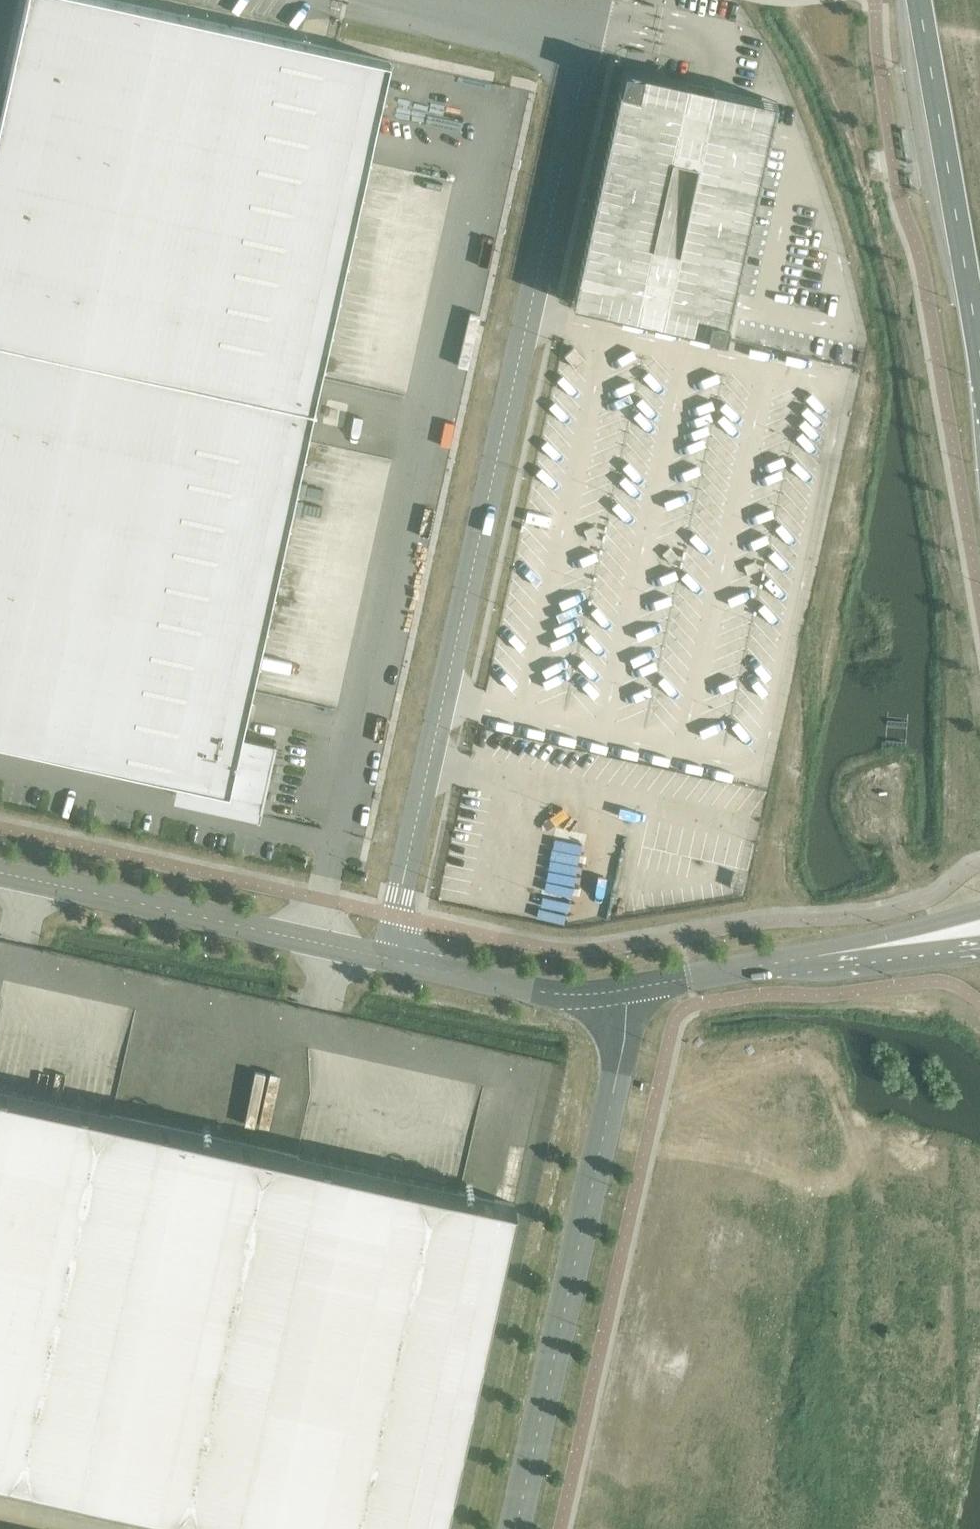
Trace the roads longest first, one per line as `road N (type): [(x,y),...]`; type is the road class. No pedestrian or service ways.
road 1 (unclassified): [(619,990),(573,995),(509,985),(0,869)]
road 2 (unclassified): [(518,1528),(621,1056),(619,990)]
road 3 (unclassified): [(979,927),(619,990)]
road 4 (primary): [(922,0),(979,343)]

